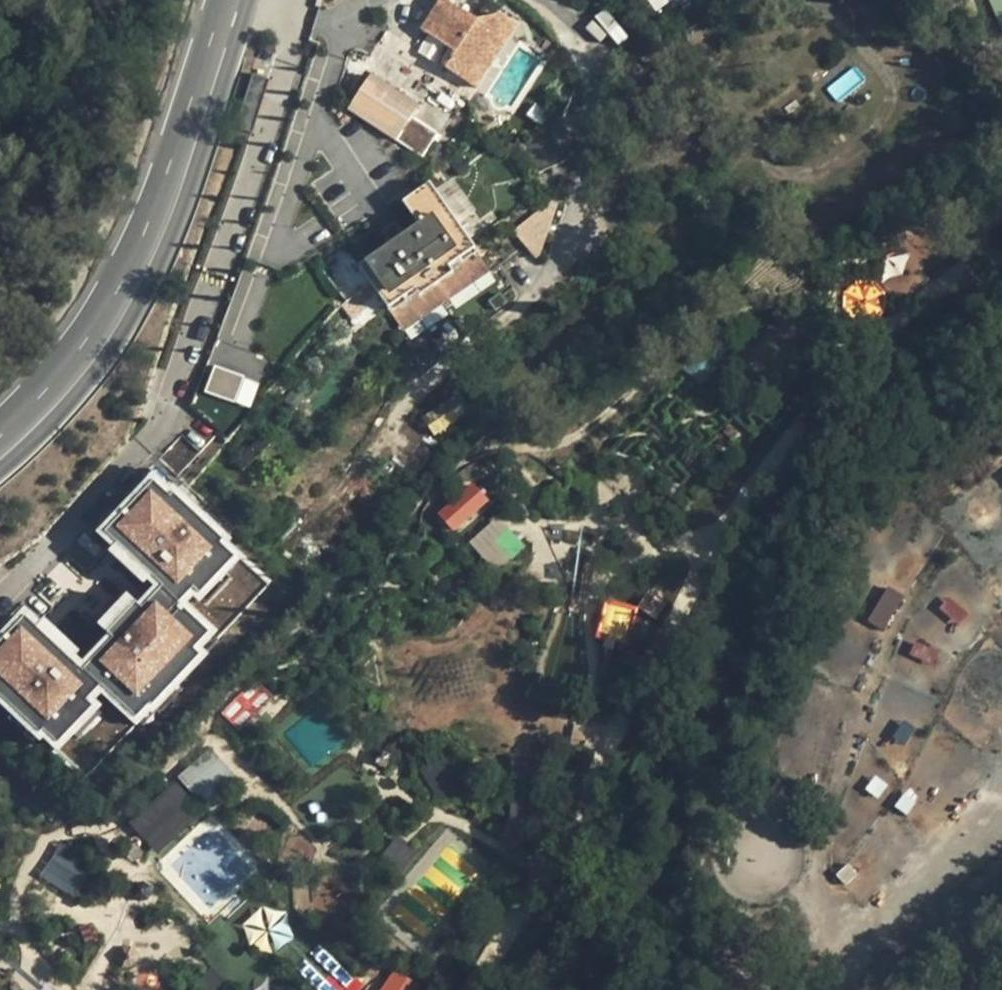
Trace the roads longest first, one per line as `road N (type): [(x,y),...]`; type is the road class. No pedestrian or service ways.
road 1 (primary): [(0,460),(56,409),(114,328),(186,173),(235,0)]

